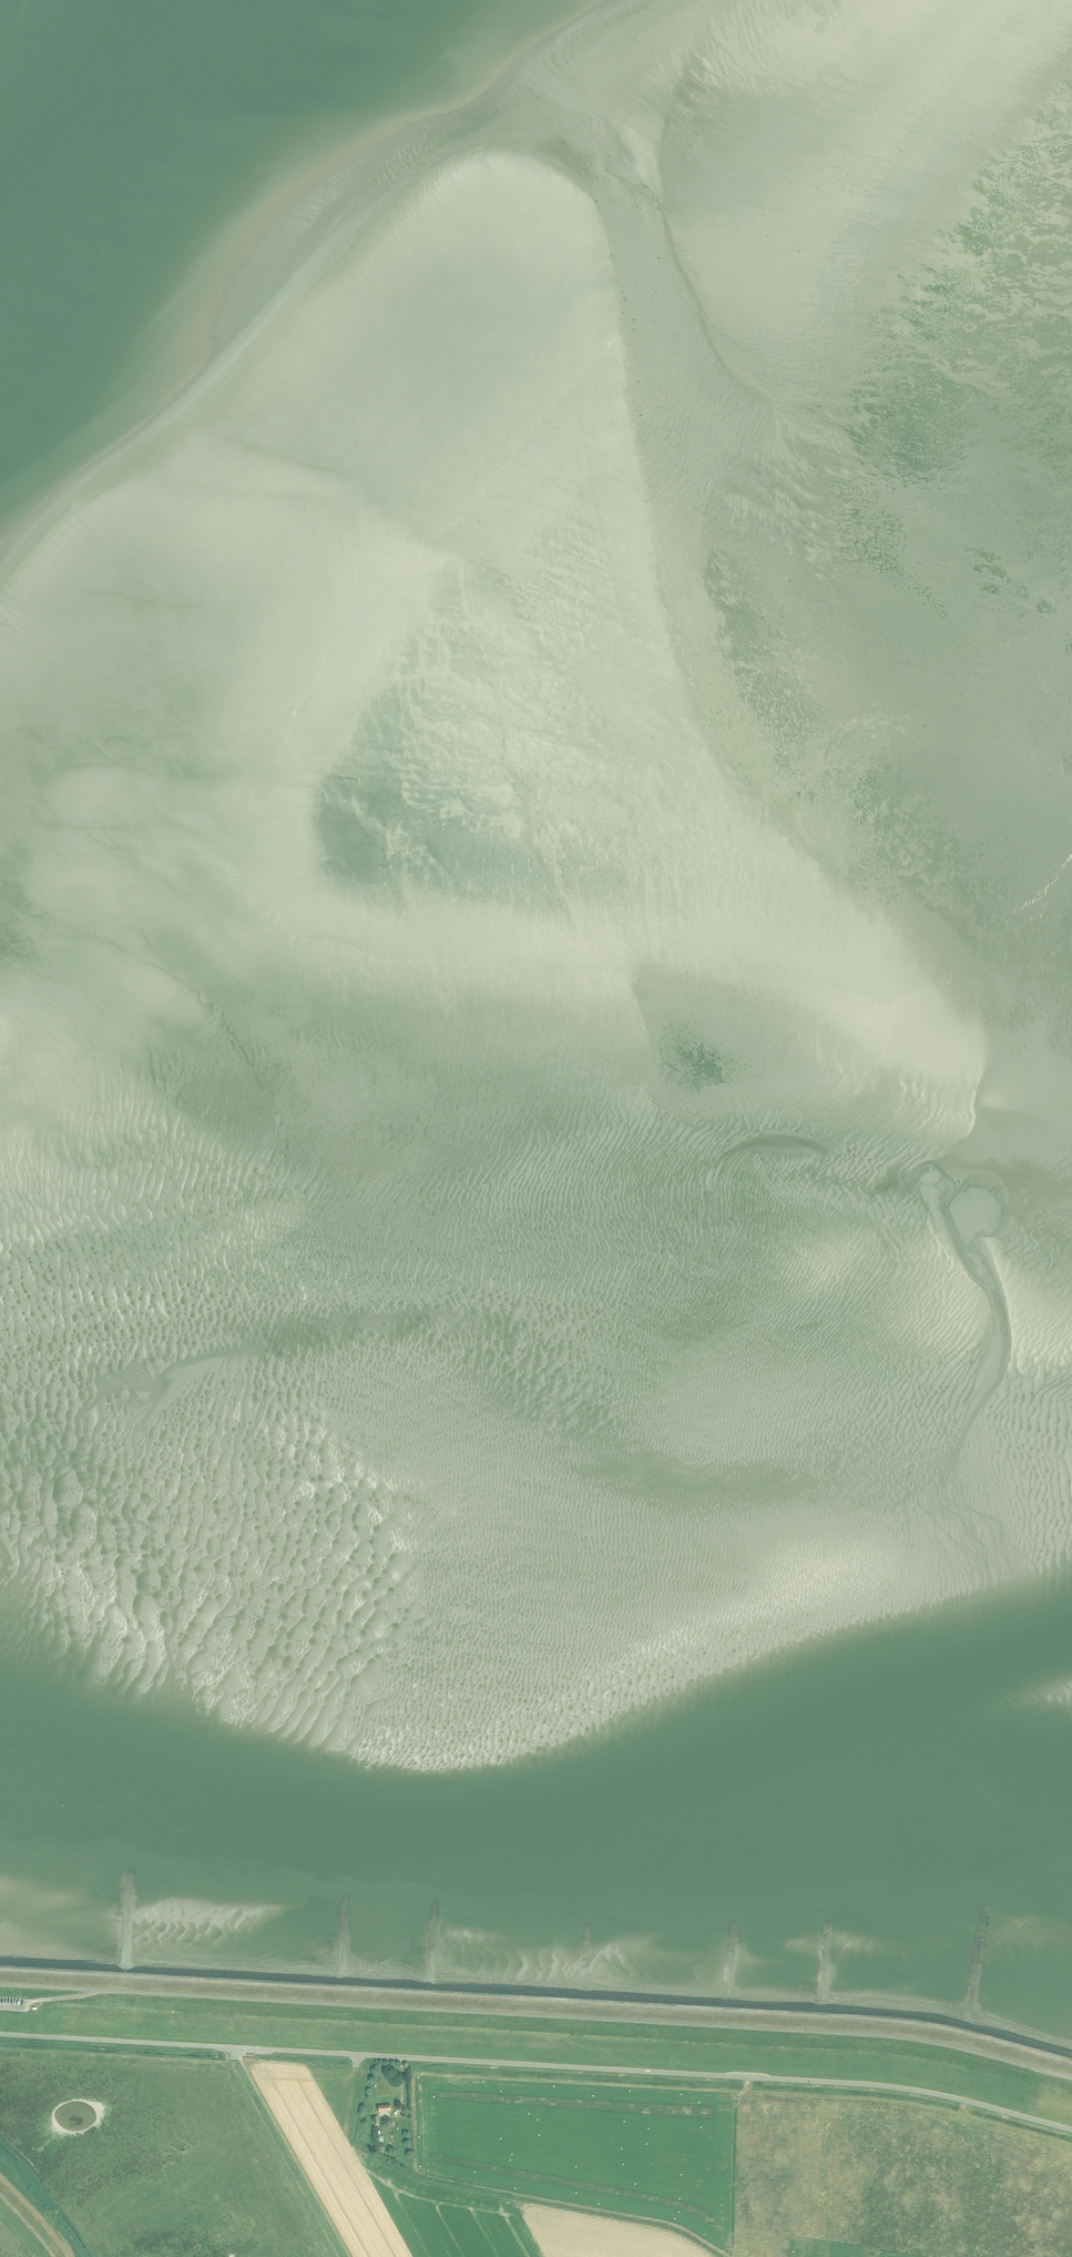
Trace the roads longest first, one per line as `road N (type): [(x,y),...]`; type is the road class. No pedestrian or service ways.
road 1 (tertiary): [(0,2034),(864,2085),(955,2099),(1071,2130)]
road 2 (track): [(241,2048),(350,2256)]

